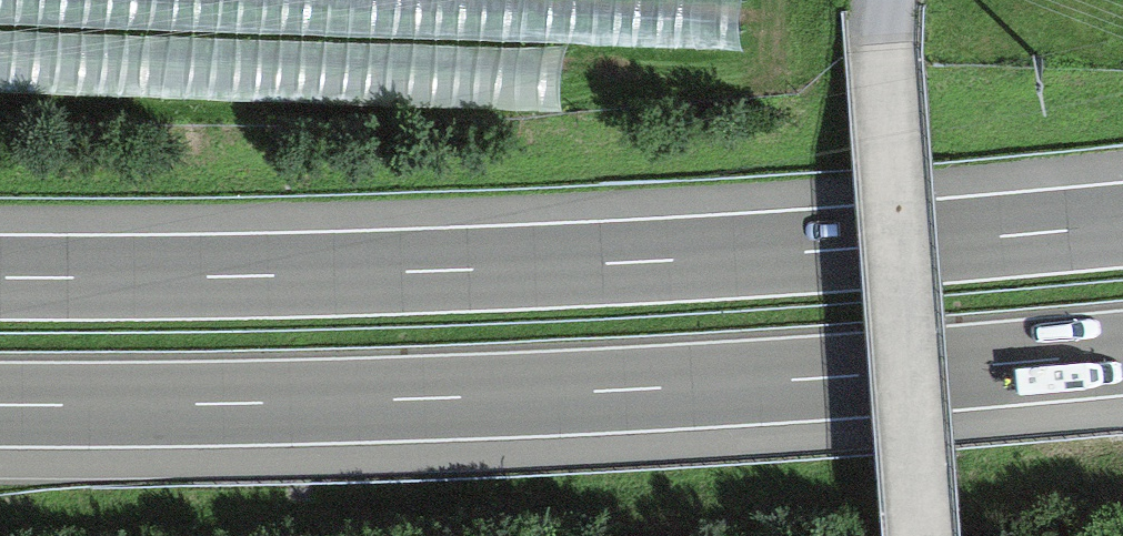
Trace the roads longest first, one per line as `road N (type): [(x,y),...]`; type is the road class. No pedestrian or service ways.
road 1 (motorway): [(0,406),(599,394),(1122,355)]
road 2 (motorway): [(1122,223),(645,259),(0,275)]
road 3 (residential): [(922,535),(884,0)]

